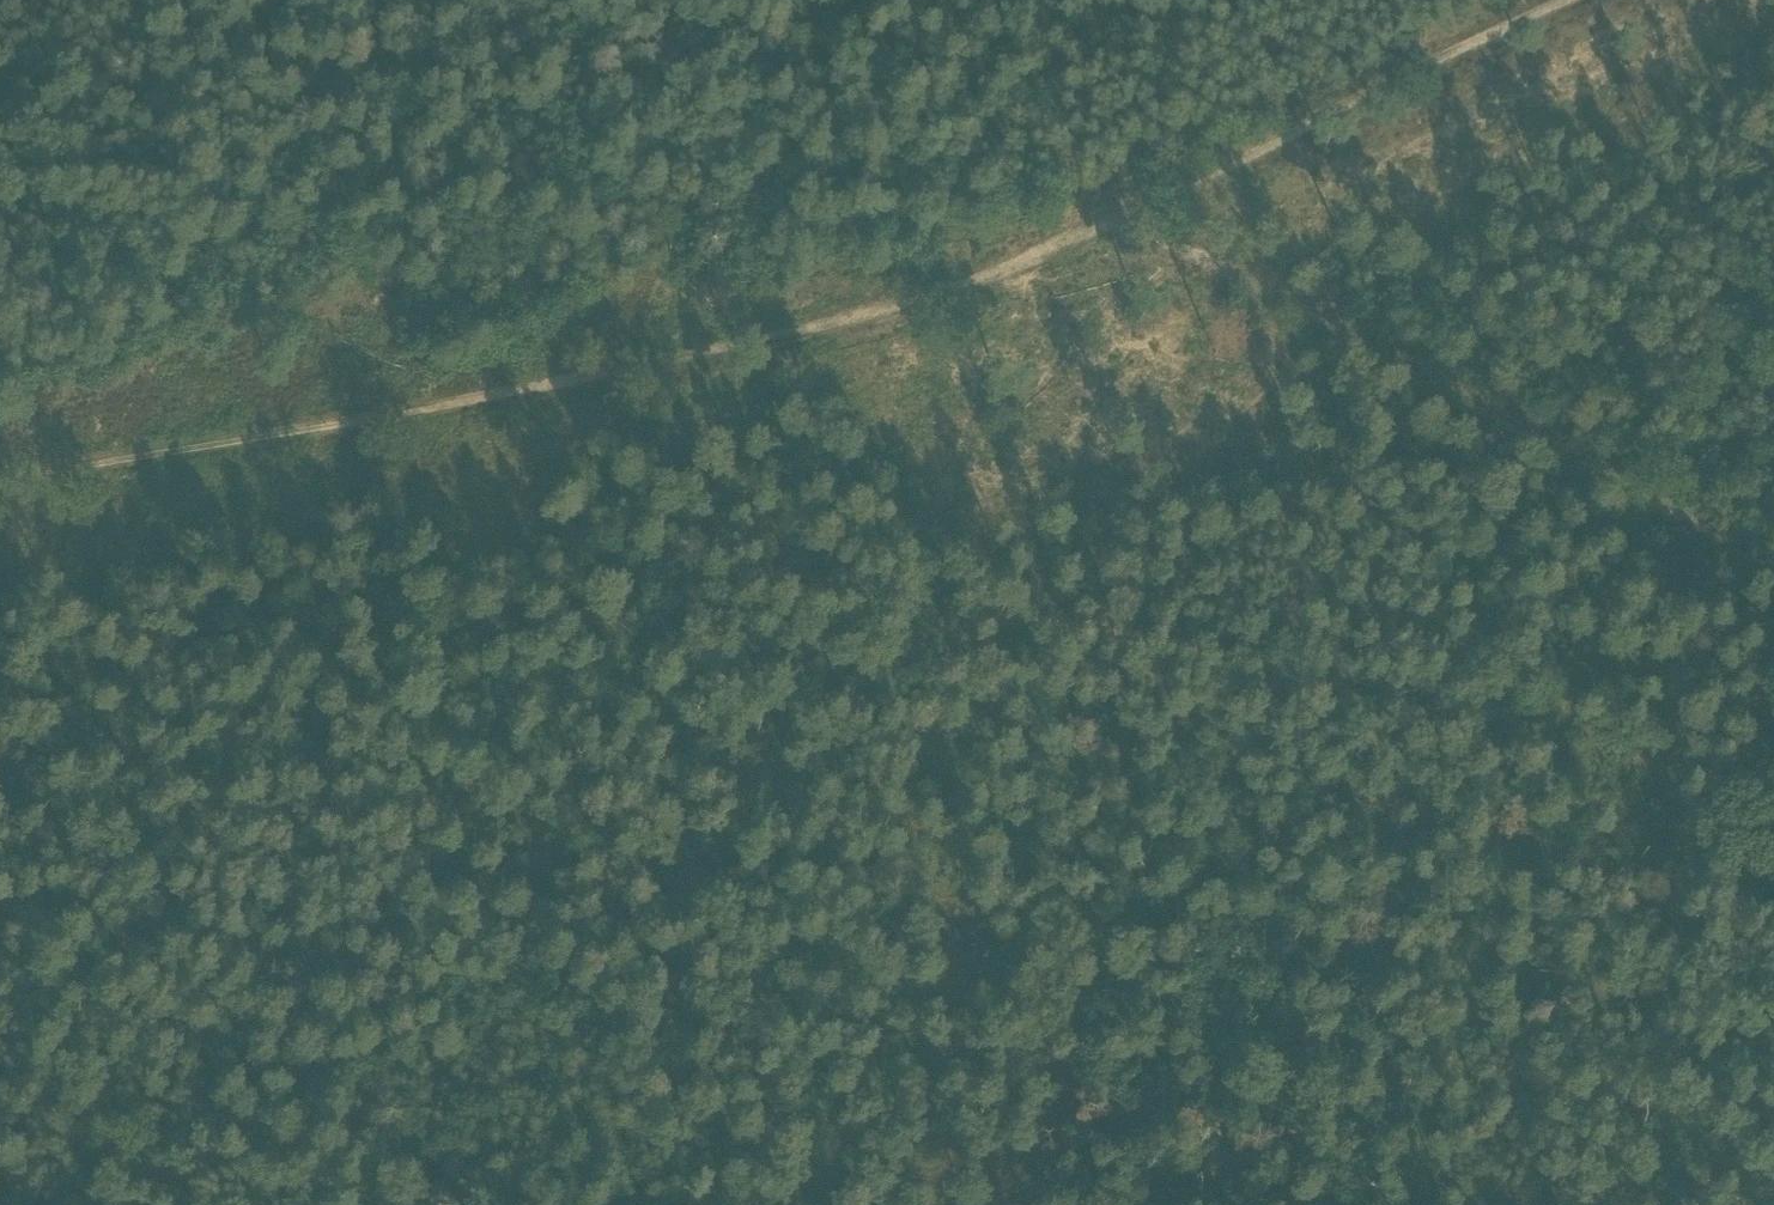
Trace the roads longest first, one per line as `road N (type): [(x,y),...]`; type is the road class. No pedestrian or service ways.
road 1 (track): [(1549,0),(1139,210),(951,295),(725,349),(0,477)]
road 2 (track): [(1400,1204),(1640,504)]
road 3 (track): [(1139,210),(1151,231),(1640,504)]
road 4 (track): [(1640,504),(1773,570)]

